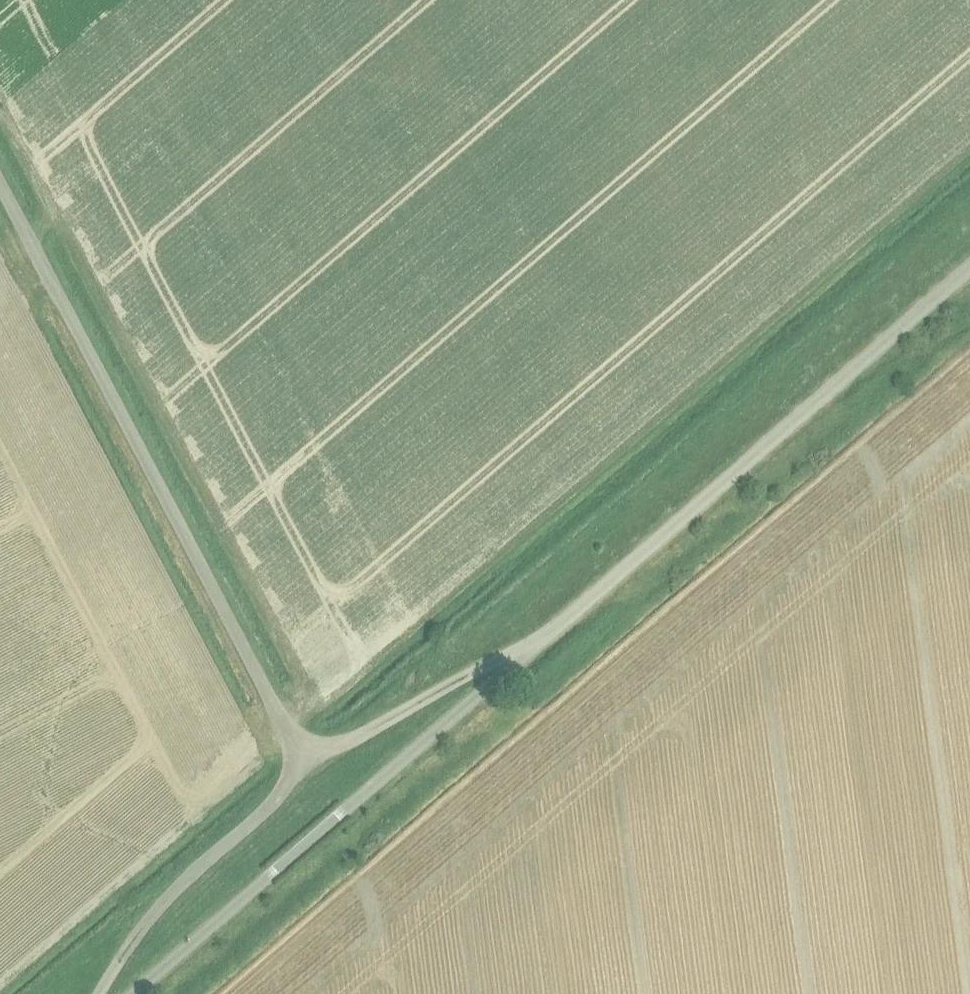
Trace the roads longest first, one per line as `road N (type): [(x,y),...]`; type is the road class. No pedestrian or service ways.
road 1 (unclassified): [(299,750),(0,184)]
road 2 (unclassified): [(510,665),(969,264)]
road 3 (unclassified): [(122,993),(510,665)]
road 4 (unclassified): [(93,993),(161,900),(288,783),(299,750)]
road 5 (unclassified): [(510,665),(470,676),(337,748),(299,750)]

